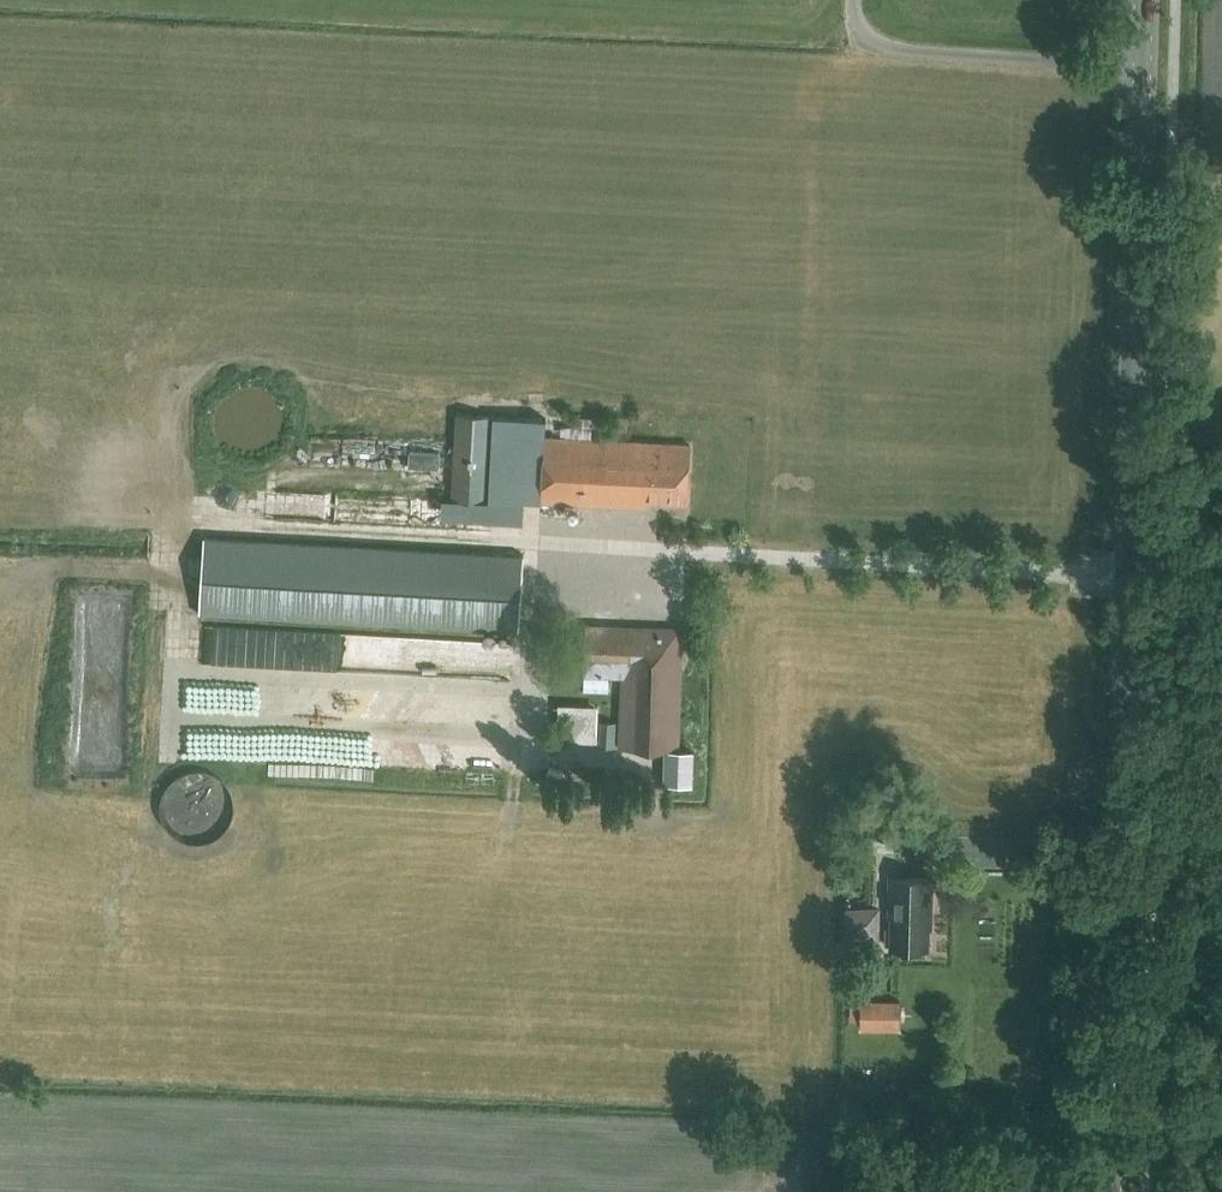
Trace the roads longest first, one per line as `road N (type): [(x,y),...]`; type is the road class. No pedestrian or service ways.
road 1 (secondary): [(1112,1191),(1143,0)]

